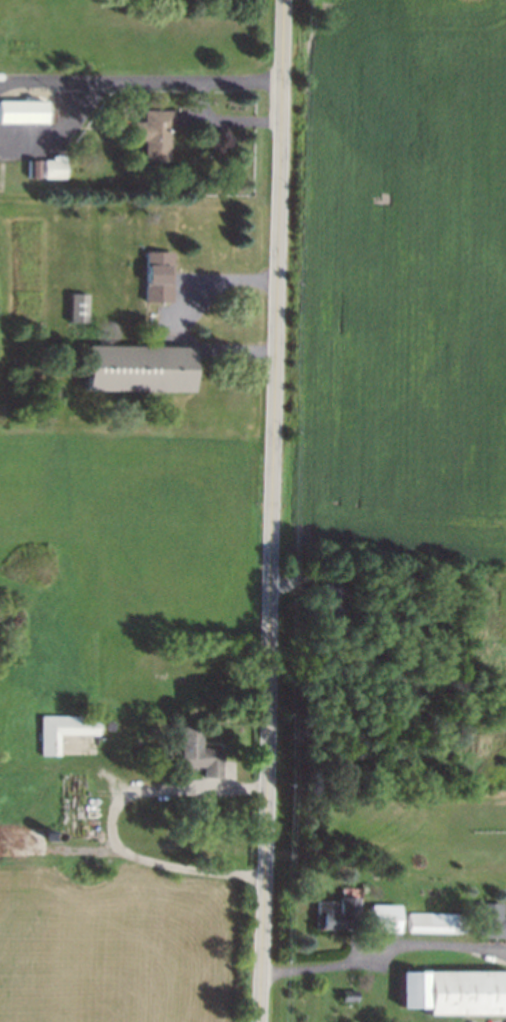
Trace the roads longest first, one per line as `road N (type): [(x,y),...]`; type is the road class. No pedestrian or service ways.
road 1 (tertiary): [(287,0),(263,1021)]

